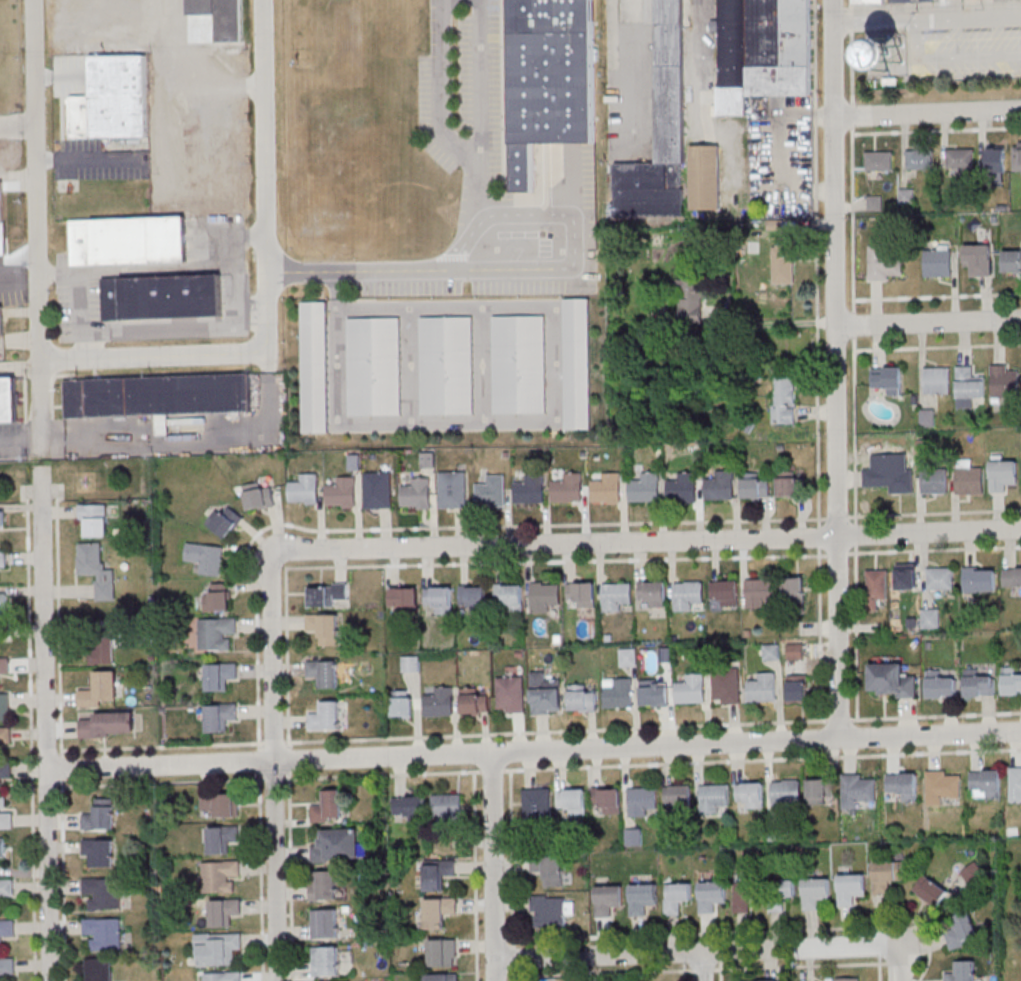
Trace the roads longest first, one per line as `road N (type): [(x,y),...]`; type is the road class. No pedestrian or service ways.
road 1 (residential): [(1020,732),(47,767)]
road 2 (residential): [(1020,530),(305,546),(279,558)]
road 3 (residential): [(840,738),(830,0)]
road 4 (residential): [(50,980),(41,468)]
road 5 (residential): [(279,980),(272,576),(279,558)]
road 6 (residential): [(41,422),(35,0)]
road 7 (residential): [(900,945),(495,958)]
road 8 (residential): [(272,358),(263,0)]
road 9 (residential): [(272,358),(40,367)]
road 10 (residential): [(495,980),(491,752)]
road 11 (residential): [(1020,107),(831,113)]
road 12 (residential): [(1020,319),(835,325)]

